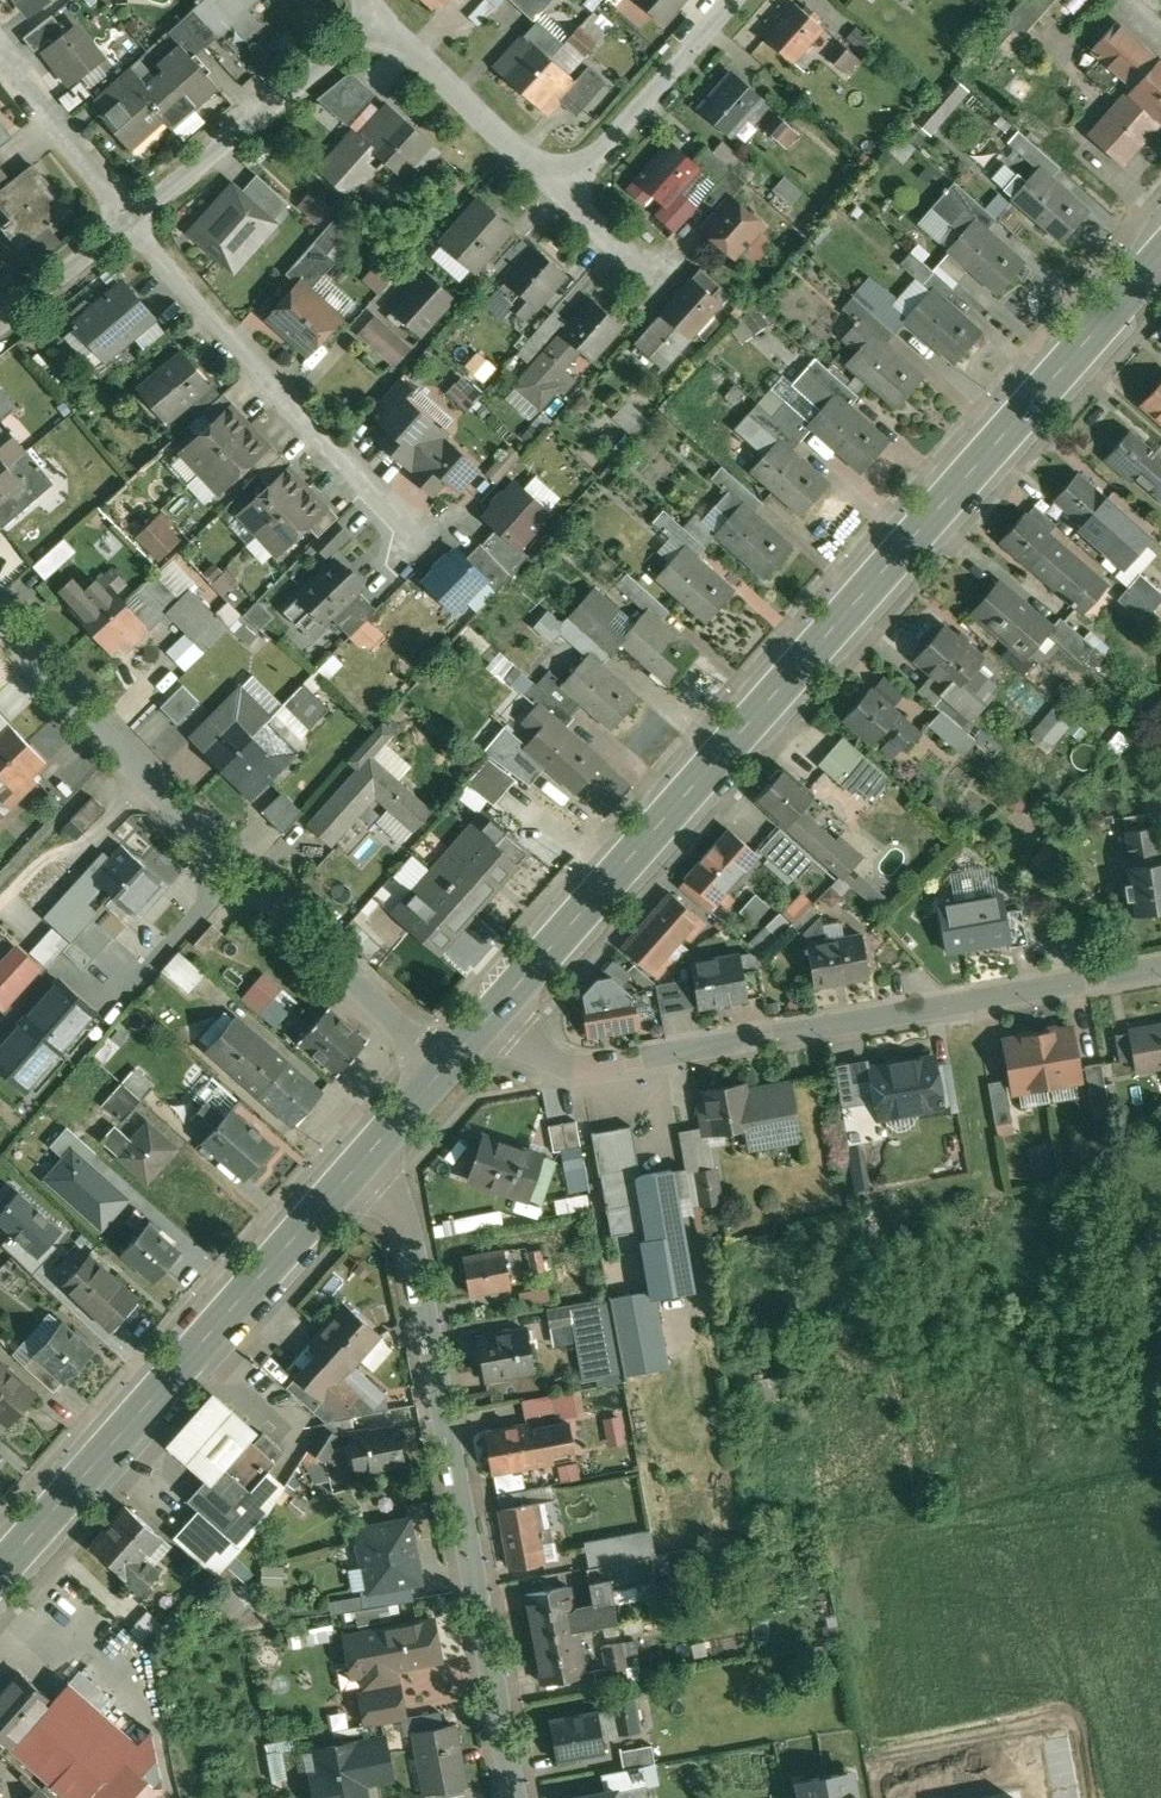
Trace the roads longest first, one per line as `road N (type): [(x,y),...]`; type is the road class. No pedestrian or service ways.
road 1 (secondary): [(1160,258),(494,1014)]
road 2 (residential): [(1160,968),(576,1064),(530,1043),(494,1014)]
road 3 (residential): [(514,1797),(411,1244),(388,1193),(361,1162)]
road 4 (residential): [(444,1069),(180,814),(0,621)]
road 5 (secondary): [(361,1162),(0,1572)]
road 6 (residential): [(411,536),(269,384),(131,215)]
road 7 (residential): [(131,215),(383,12)]
road 8 (residential): [(383,12),(570,180)]
road 9 (residential): [(730,0),(570,180)]
road 10 (residential): [(131,215),(0,37)]
road 11 (residential): [(0,322),(131,215)]
road 12 (secondary): [(444,1069),(361,1162)]

